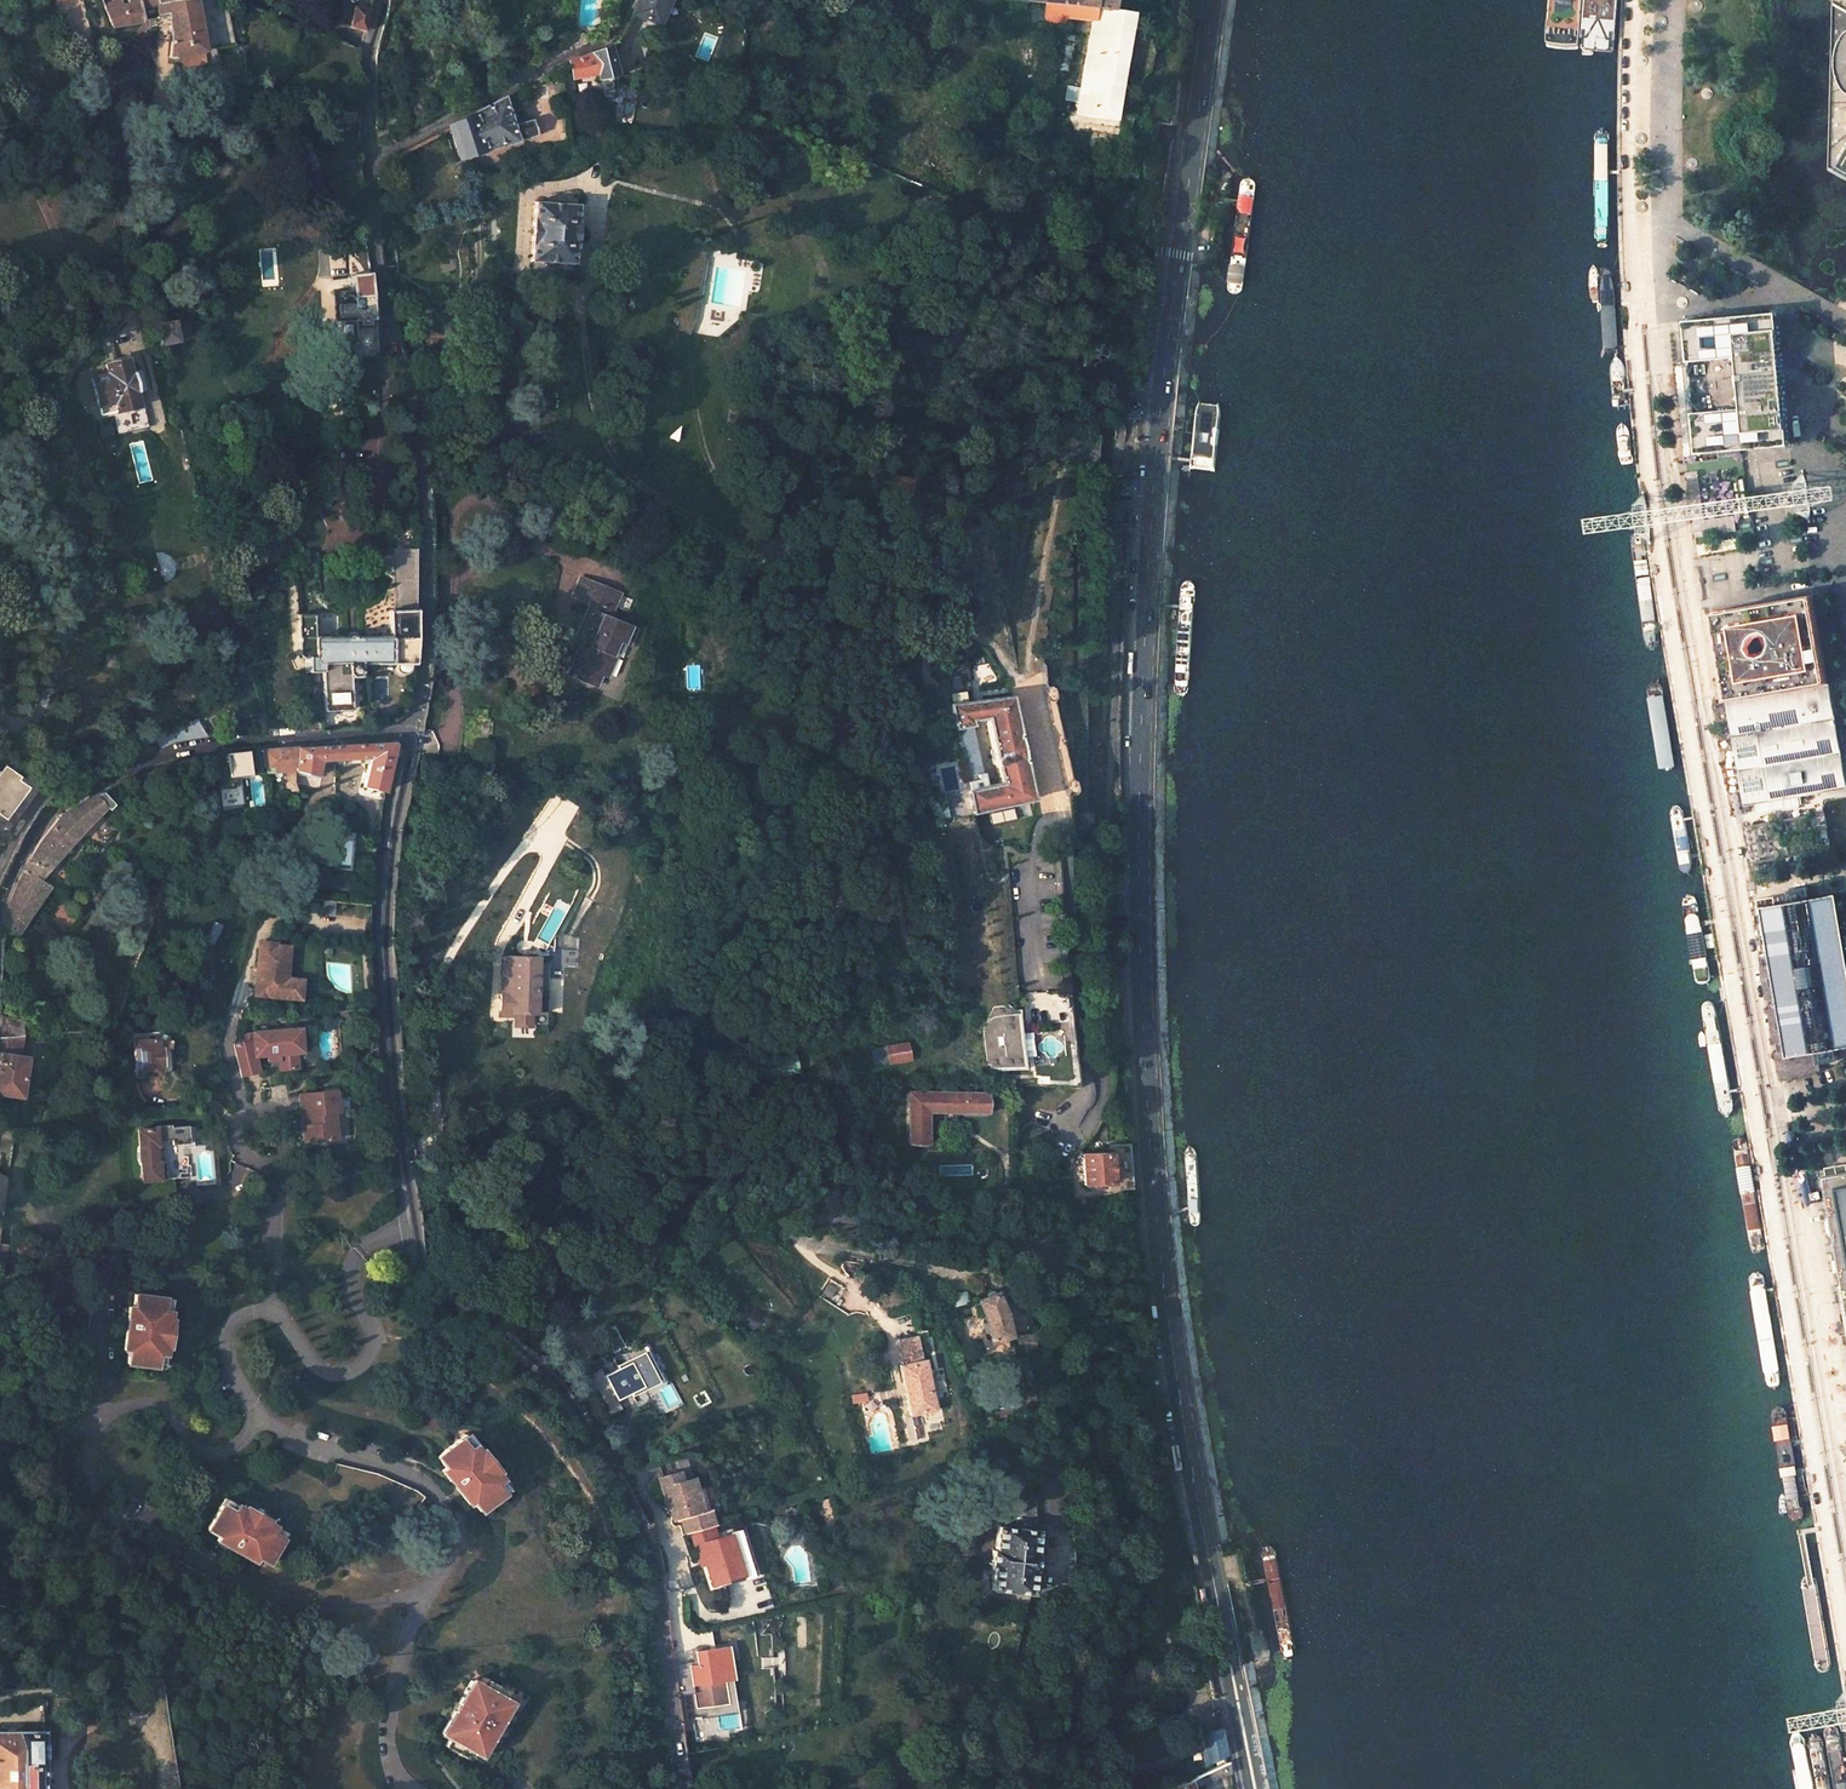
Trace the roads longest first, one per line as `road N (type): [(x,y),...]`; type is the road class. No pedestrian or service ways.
road 1 (tertiary): [(1212,0),(1155,468),(1139,854),(1159,1260),(1252,1788)]
road 2 (unclassified): [(410,732),(386,859),(381,946),(416,1258),(426,1276),(560,1394),(638,1523),(652,1566),(682,1788)]
road 3 (unclassified): [(368,153),(371,245),(420,460),(424,637),(410,732)]
road 4 (unclassified): [(410,732),(261,742),(122,771),(55,808),(3,896),(0,924)]
road 5 (residential): [(368,153),(386,153),(612,36),(629,0)]
road 6 (unclassified): [(379,0),(370,44),(368,153)]

